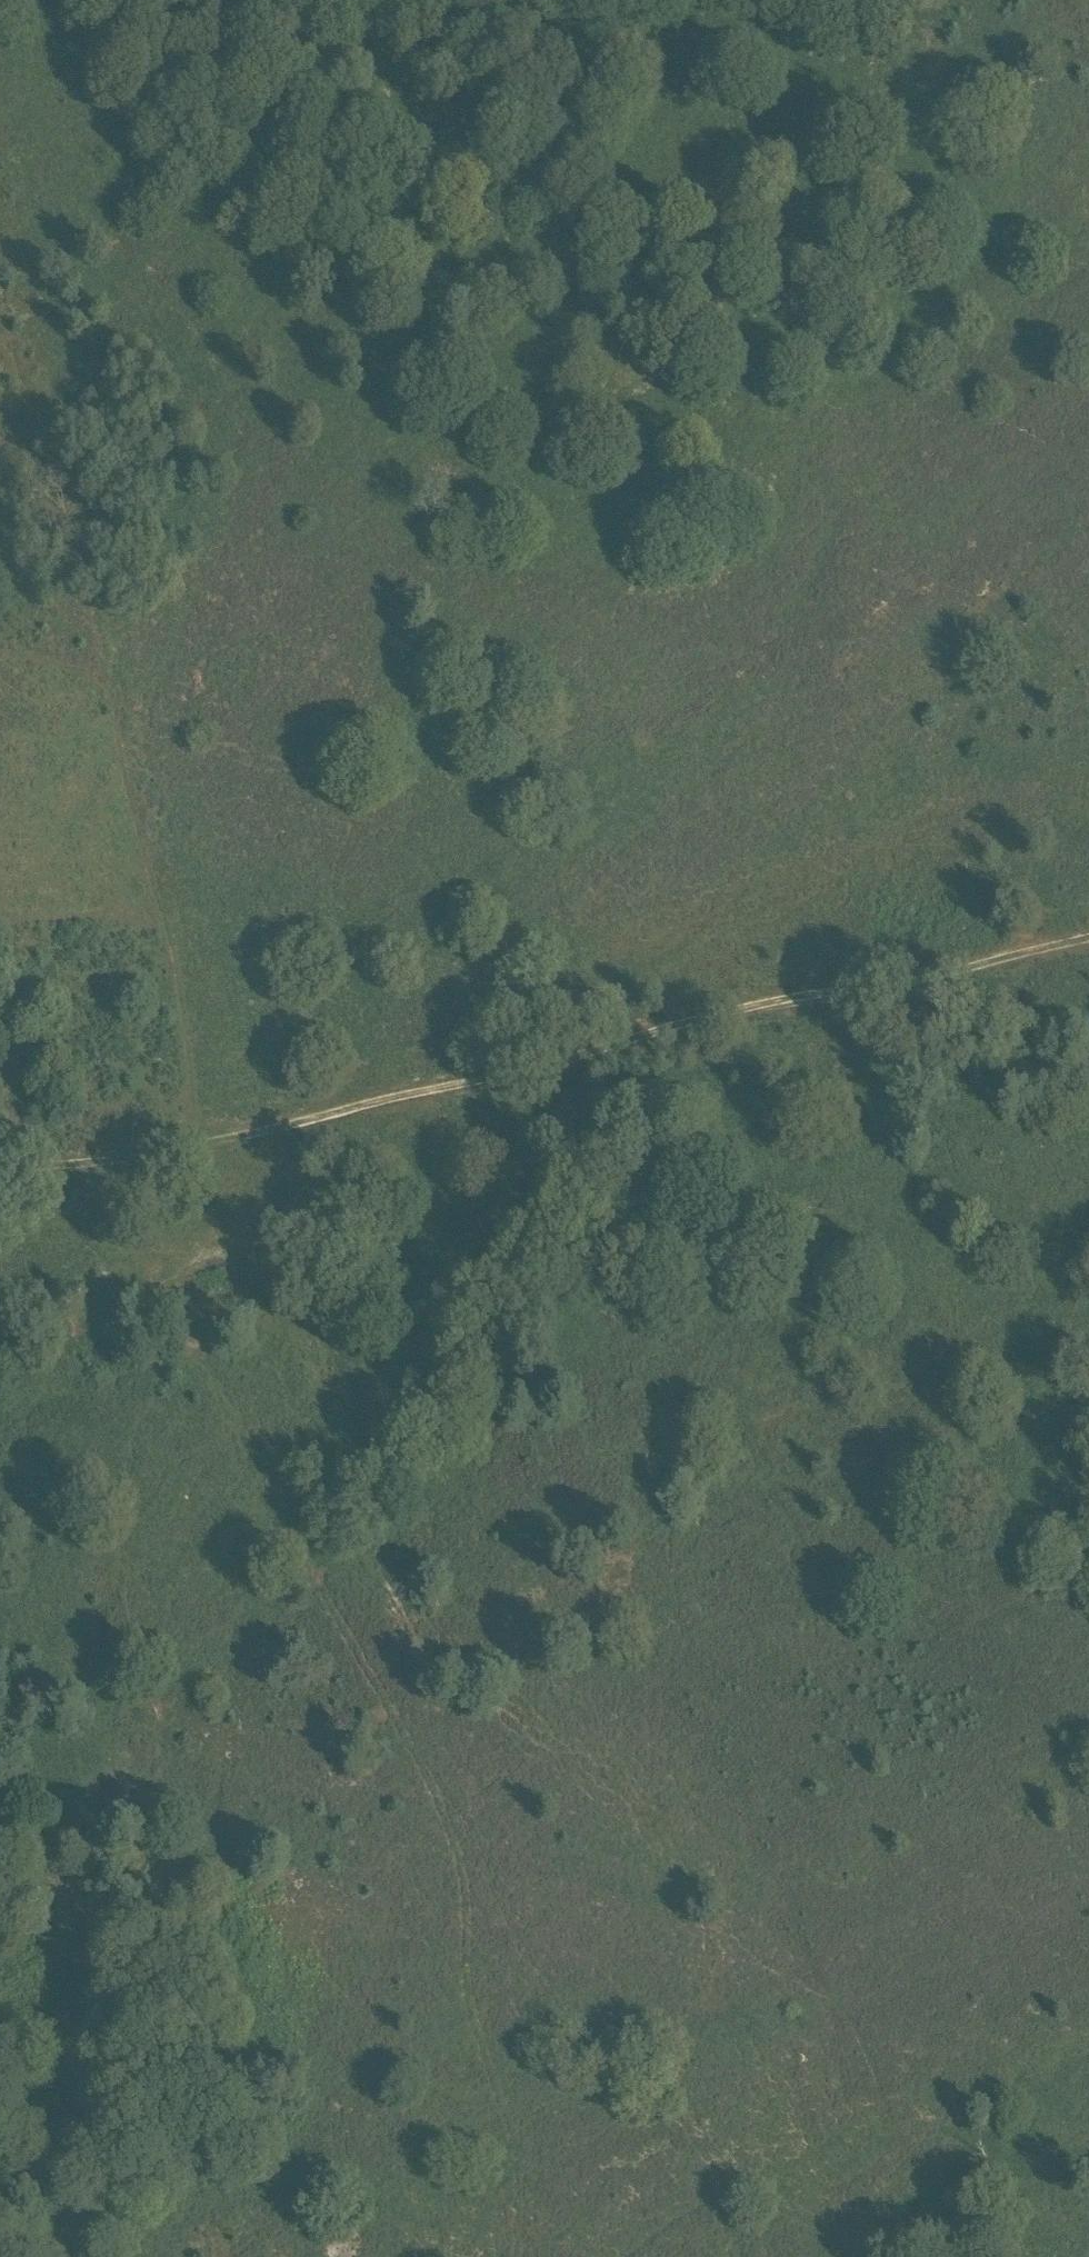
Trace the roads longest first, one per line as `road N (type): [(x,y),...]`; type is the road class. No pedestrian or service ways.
road 1 (track): [(0,1179),(335,1115),(788,1003),(1088,941)]

